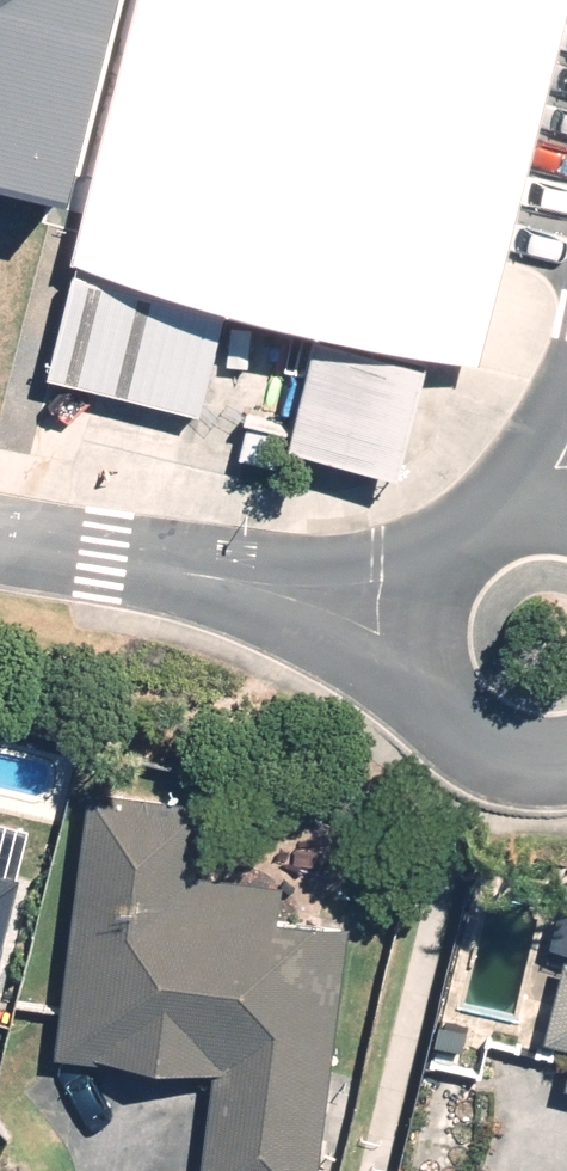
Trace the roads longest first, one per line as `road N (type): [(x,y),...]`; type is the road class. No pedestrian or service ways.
road 1 (unclassified): [(0,531),(253,575),(435,596)]
road 2 (unclassified): [(566,757),(528,757),(477,733),(451,706),(429,634)]
road 3 (unclassified): [(435,596),(454,561),(482,534),(517,516),(566,512)]

